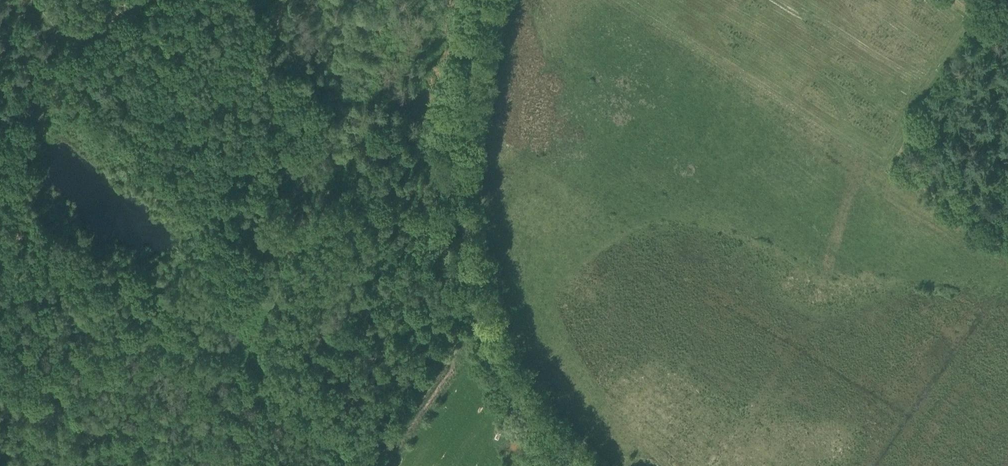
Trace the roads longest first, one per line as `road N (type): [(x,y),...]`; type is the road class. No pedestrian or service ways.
road 1 (track): [(219,199),(84,78),(69,36)]

